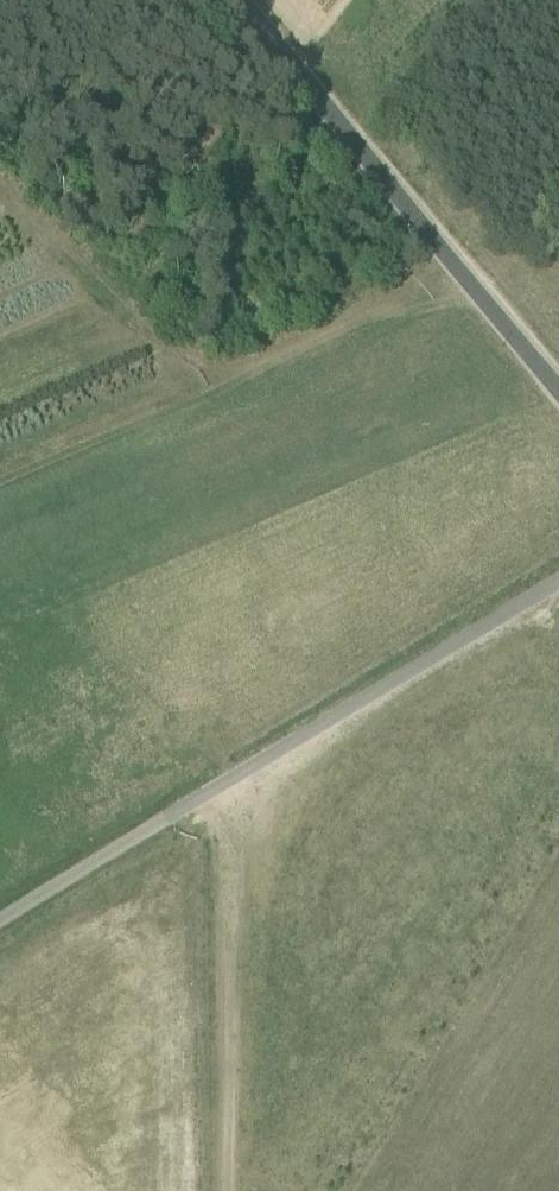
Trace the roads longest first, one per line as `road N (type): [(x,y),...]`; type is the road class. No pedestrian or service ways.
road 1 (unclassified): [(0,921),(558,585)]
road 2 (tertiary): [(558,391),(239,0)]
road 3 (track): [(236,776),(230,1190)]

